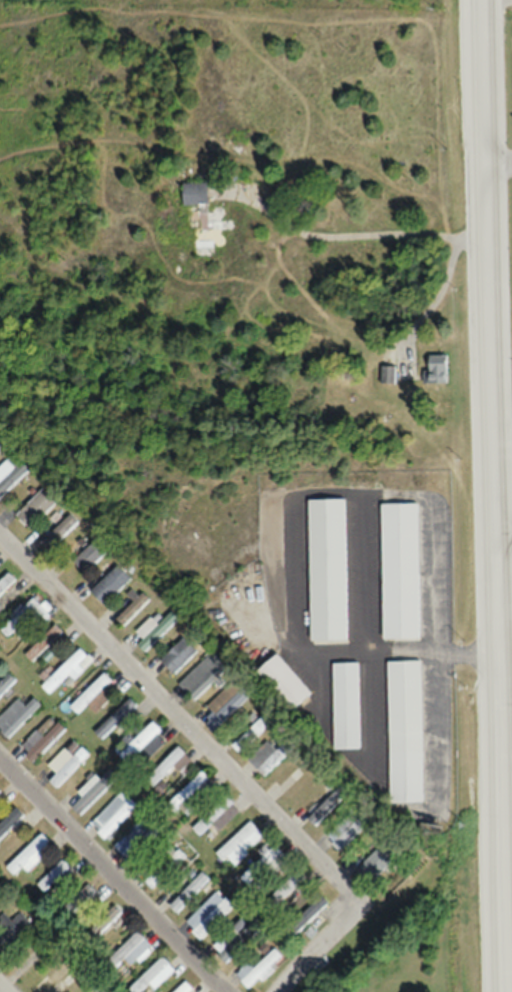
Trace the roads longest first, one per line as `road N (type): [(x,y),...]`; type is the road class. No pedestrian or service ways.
road 1 (secondary): [(490,0),(508,991)]
road 2 (residential): [(0,536),(360,893)]
road 3 (residential): [(0,759),(228,991)]
road 4 (residential): [(360,893),(271,991)]

